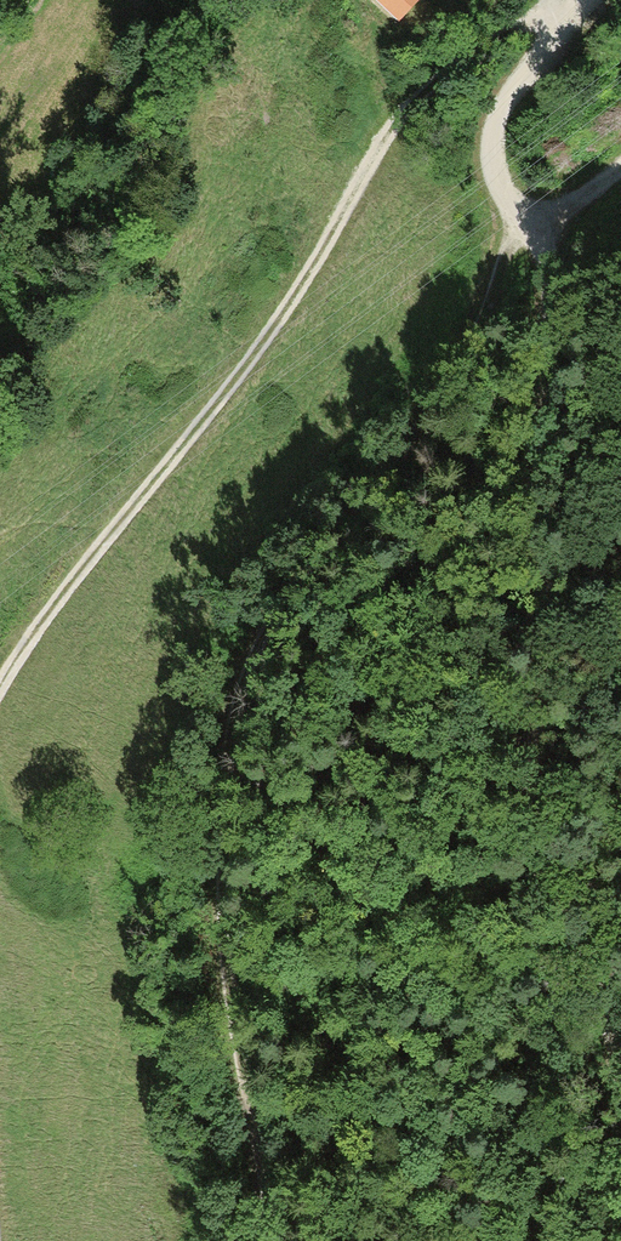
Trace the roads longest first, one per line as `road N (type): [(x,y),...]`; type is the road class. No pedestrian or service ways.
road 1 (track): [(269,1240),(228,1036),(220,935),(217,839),(241,685),(337,519),(433,428),(481,335),(503,261),(529,227)]
road 2 (track): [(558,31),(522,26),(493,39),(384,143),(283,320),(87,561),(0,690)]
road 3 (track): [(620,1056),(534,870),(521,772),(543,340),(529,227)]
road 4 (track): [(558,31),(495,118),(497,175),(529,227)]

